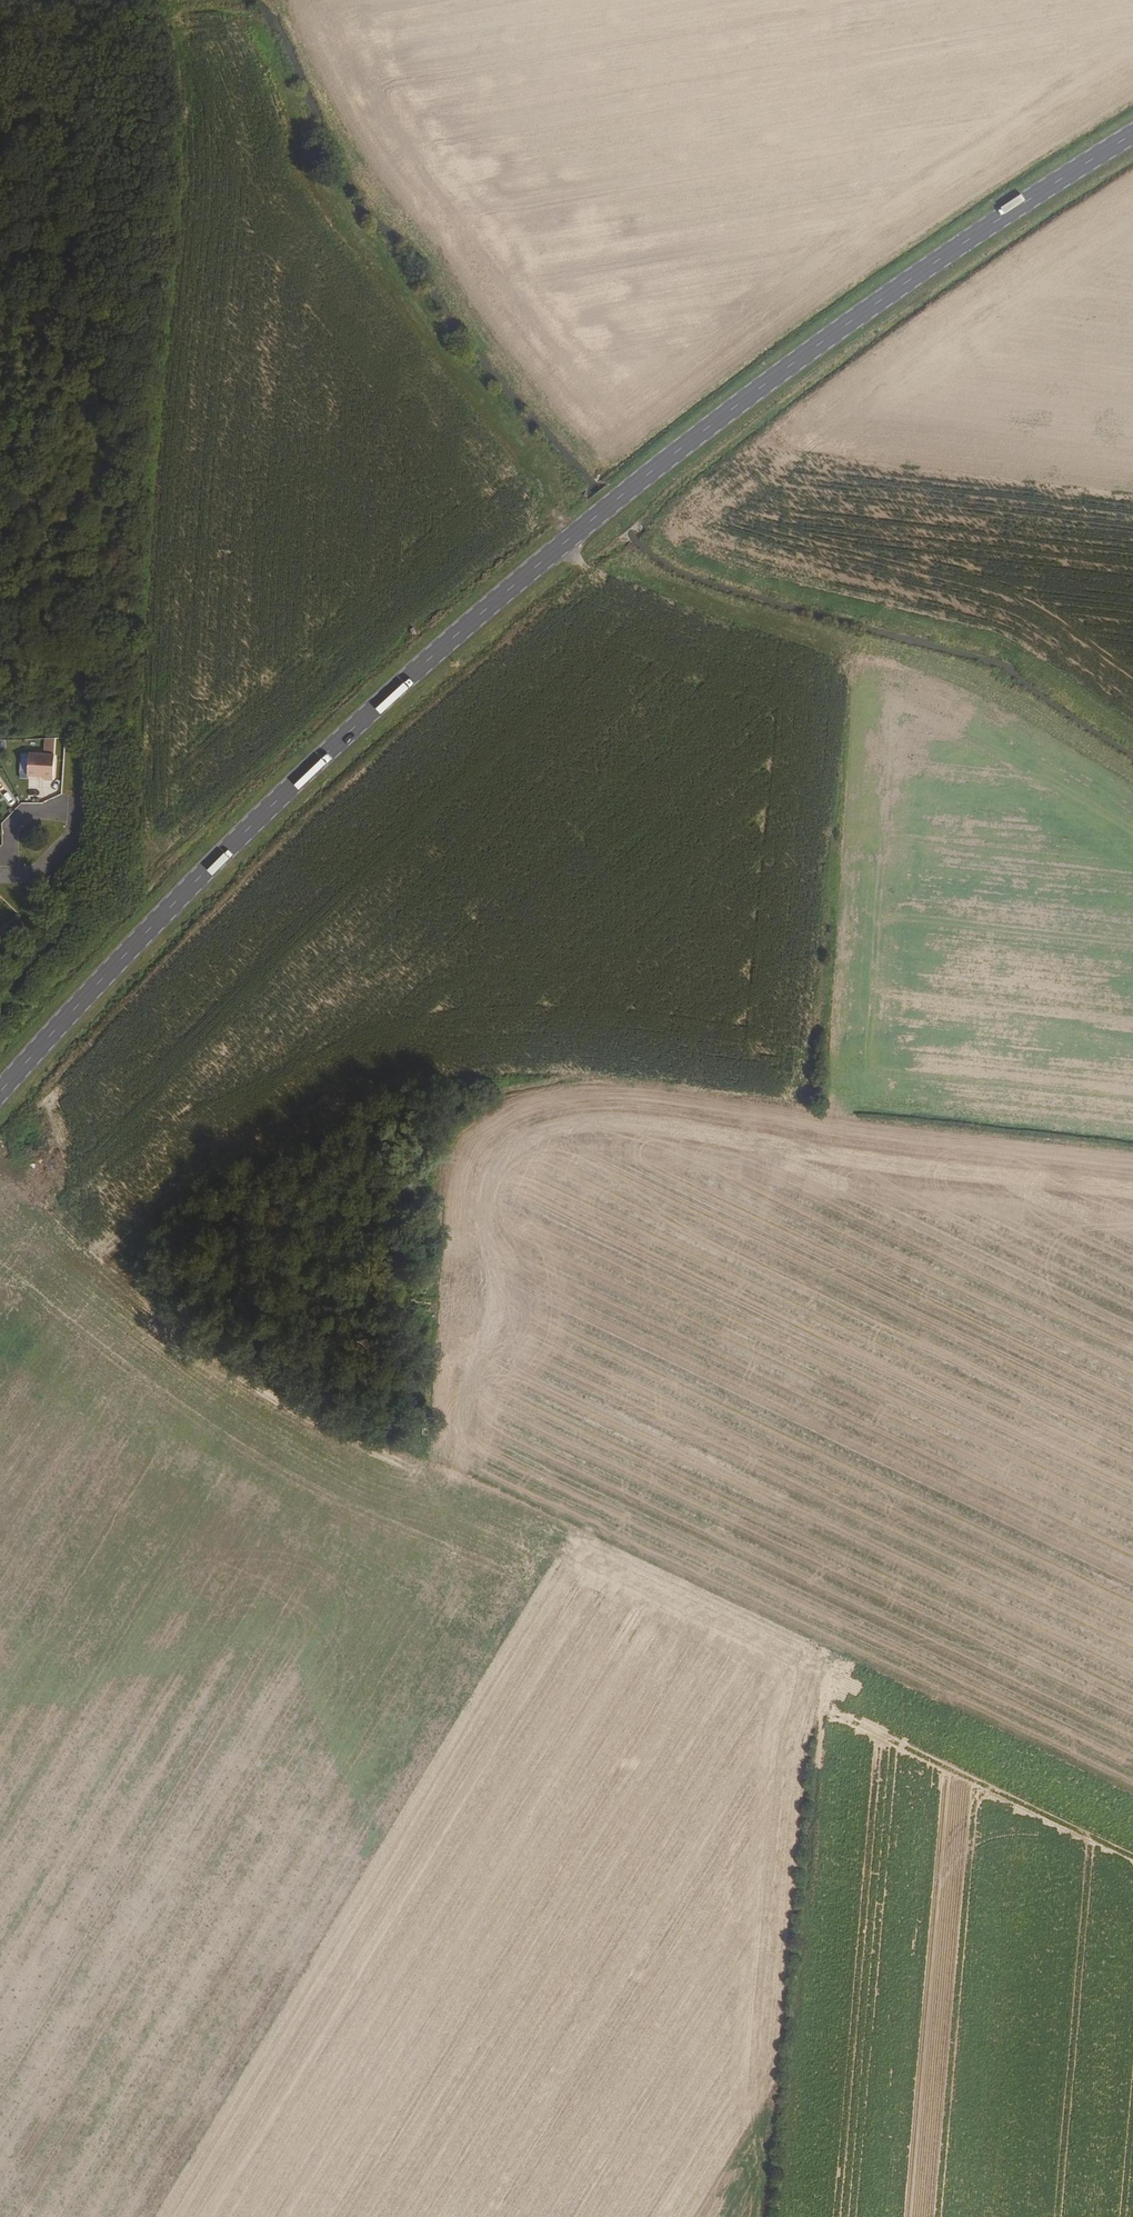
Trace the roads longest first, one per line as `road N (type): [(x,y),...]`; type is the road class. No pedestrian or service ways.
road 1 (primary): [(0,1092),(287,790),(558,547),(803,355),(1132,134)]
road 2 (track): [(558,547),(983,686),(1132,777)]

